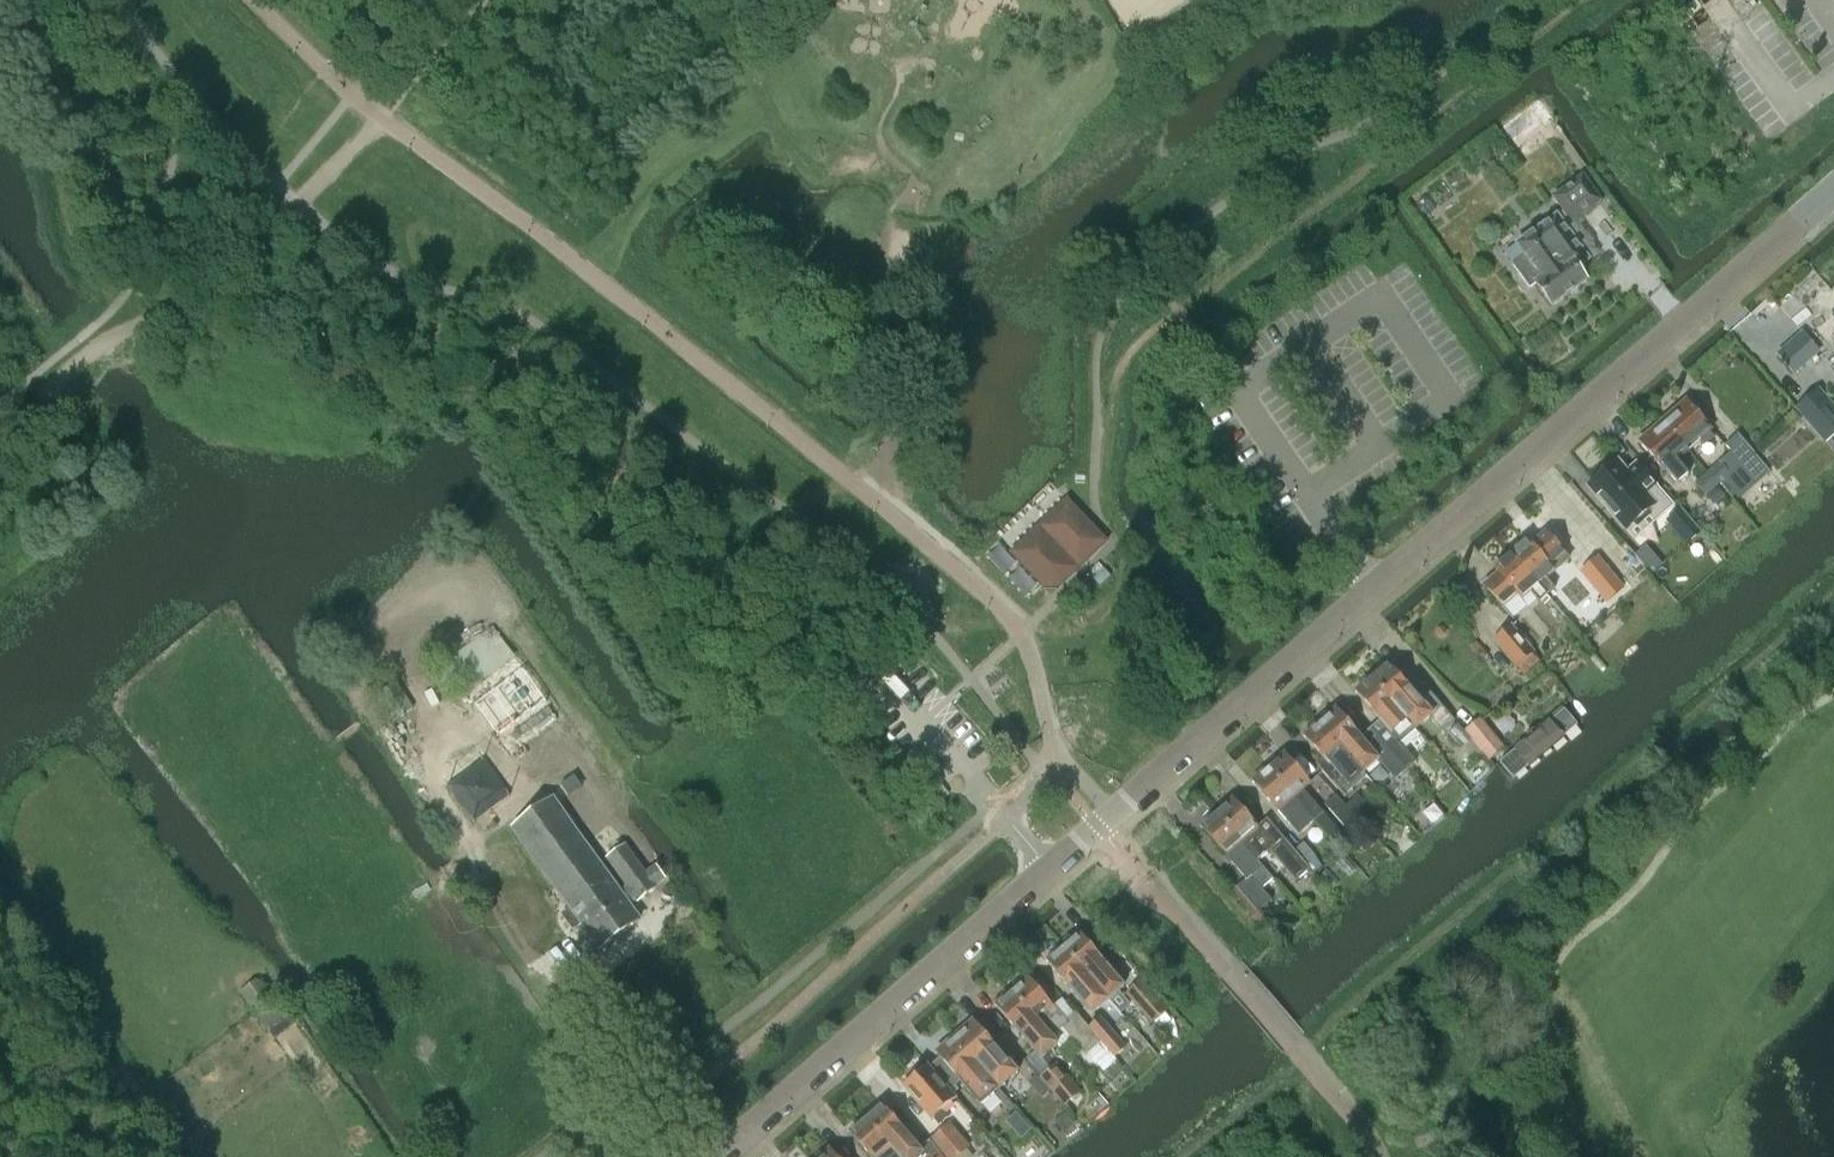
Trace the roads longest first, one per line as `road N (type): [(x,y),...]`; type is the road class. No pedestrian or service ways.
road 1 (residential): [(722,1156),(1819,210)]

